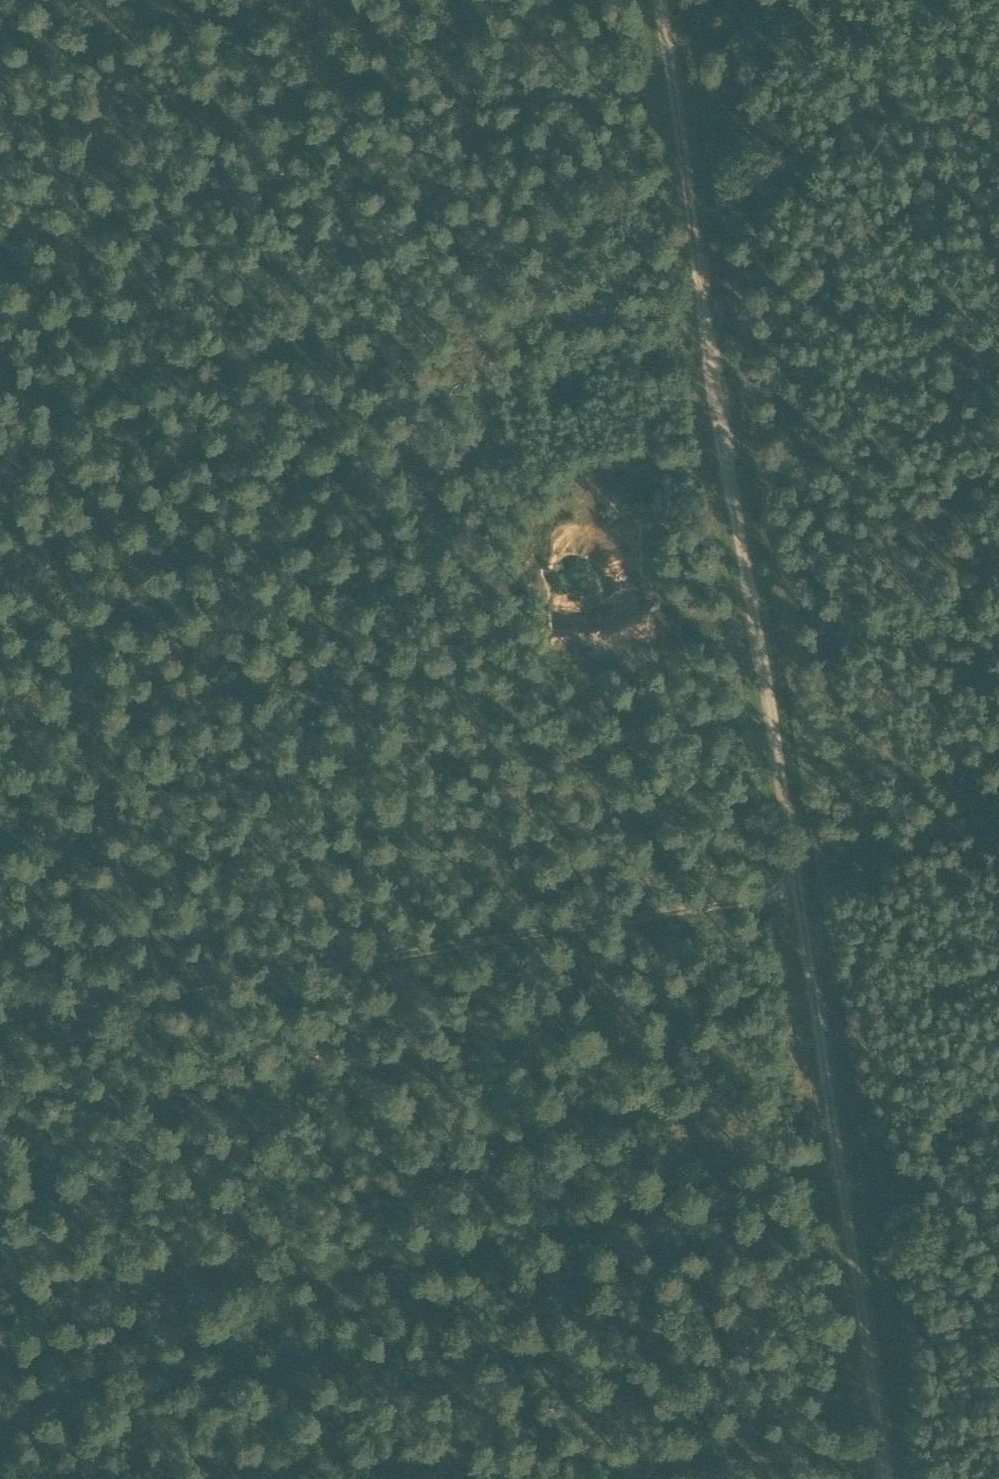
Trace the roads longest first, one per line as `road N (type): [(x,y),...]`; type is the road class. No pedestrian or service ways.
road 1 (track): [(669,0),(896,1478)]

